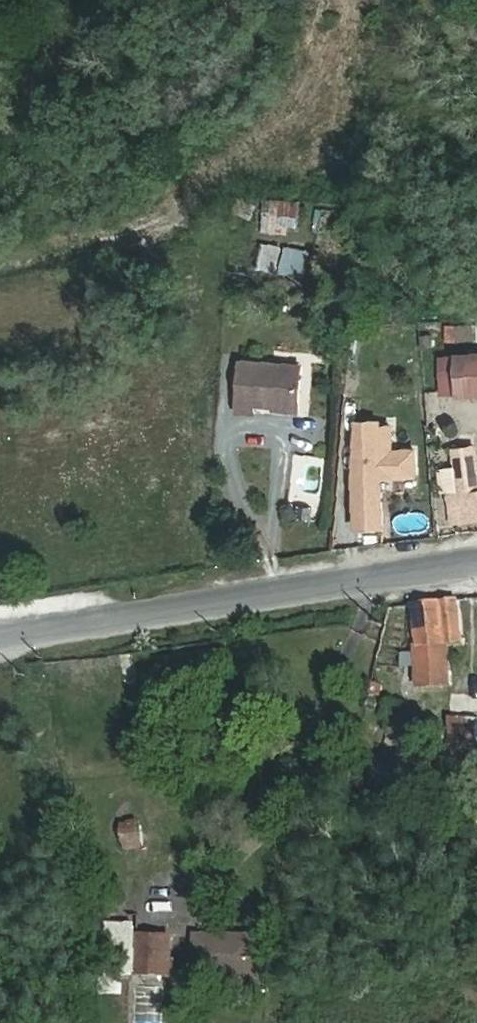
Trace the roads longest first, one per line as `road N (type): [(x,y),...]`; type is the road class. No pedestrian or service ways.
road 1 (residential): [(476,561),(0,639)]

